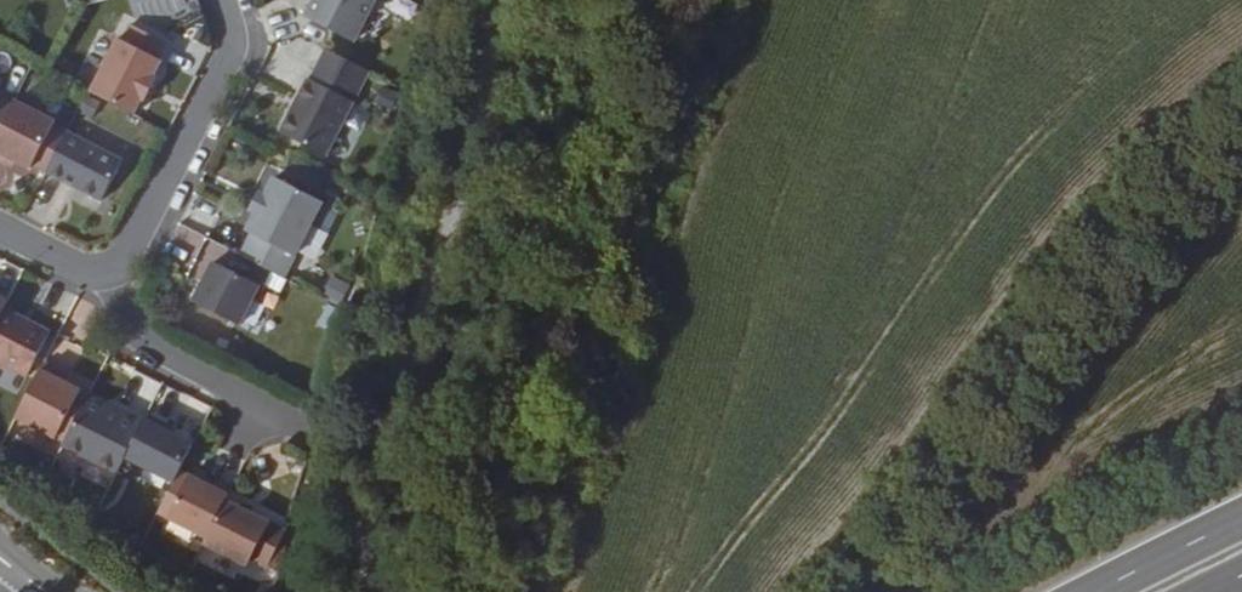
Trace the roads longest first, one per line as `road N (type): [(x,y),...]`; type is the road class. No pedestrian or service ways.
road 1 (residential): [(226,0),(240,46),(117,285)]
road 2 (residential): [(296,421),(135,338),(117,285)]
road 3 (trunk): [(1241,519),(1098,591)]
road 4 (residential): [(117,285),(0,229)]

